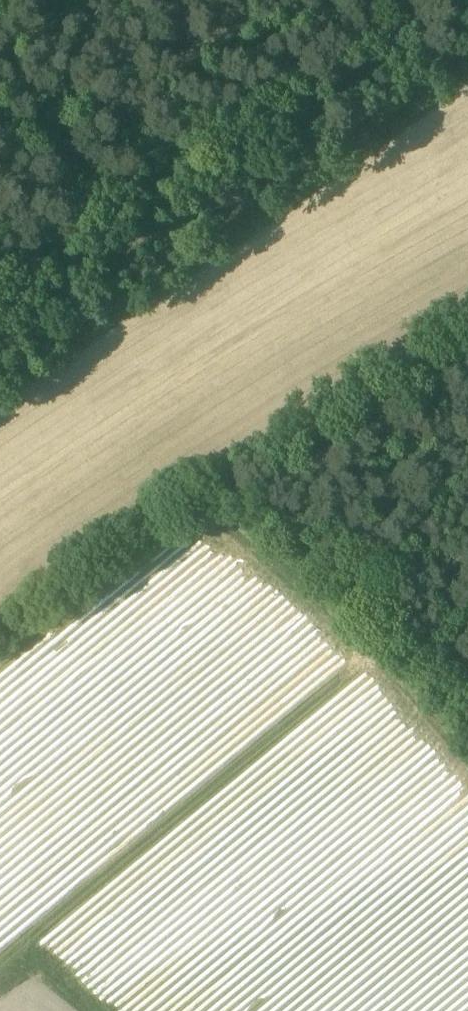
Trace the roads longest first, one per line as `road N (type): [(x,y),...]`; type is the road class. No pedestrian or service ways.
road 1 (track): [(355,666),(0,964)]

